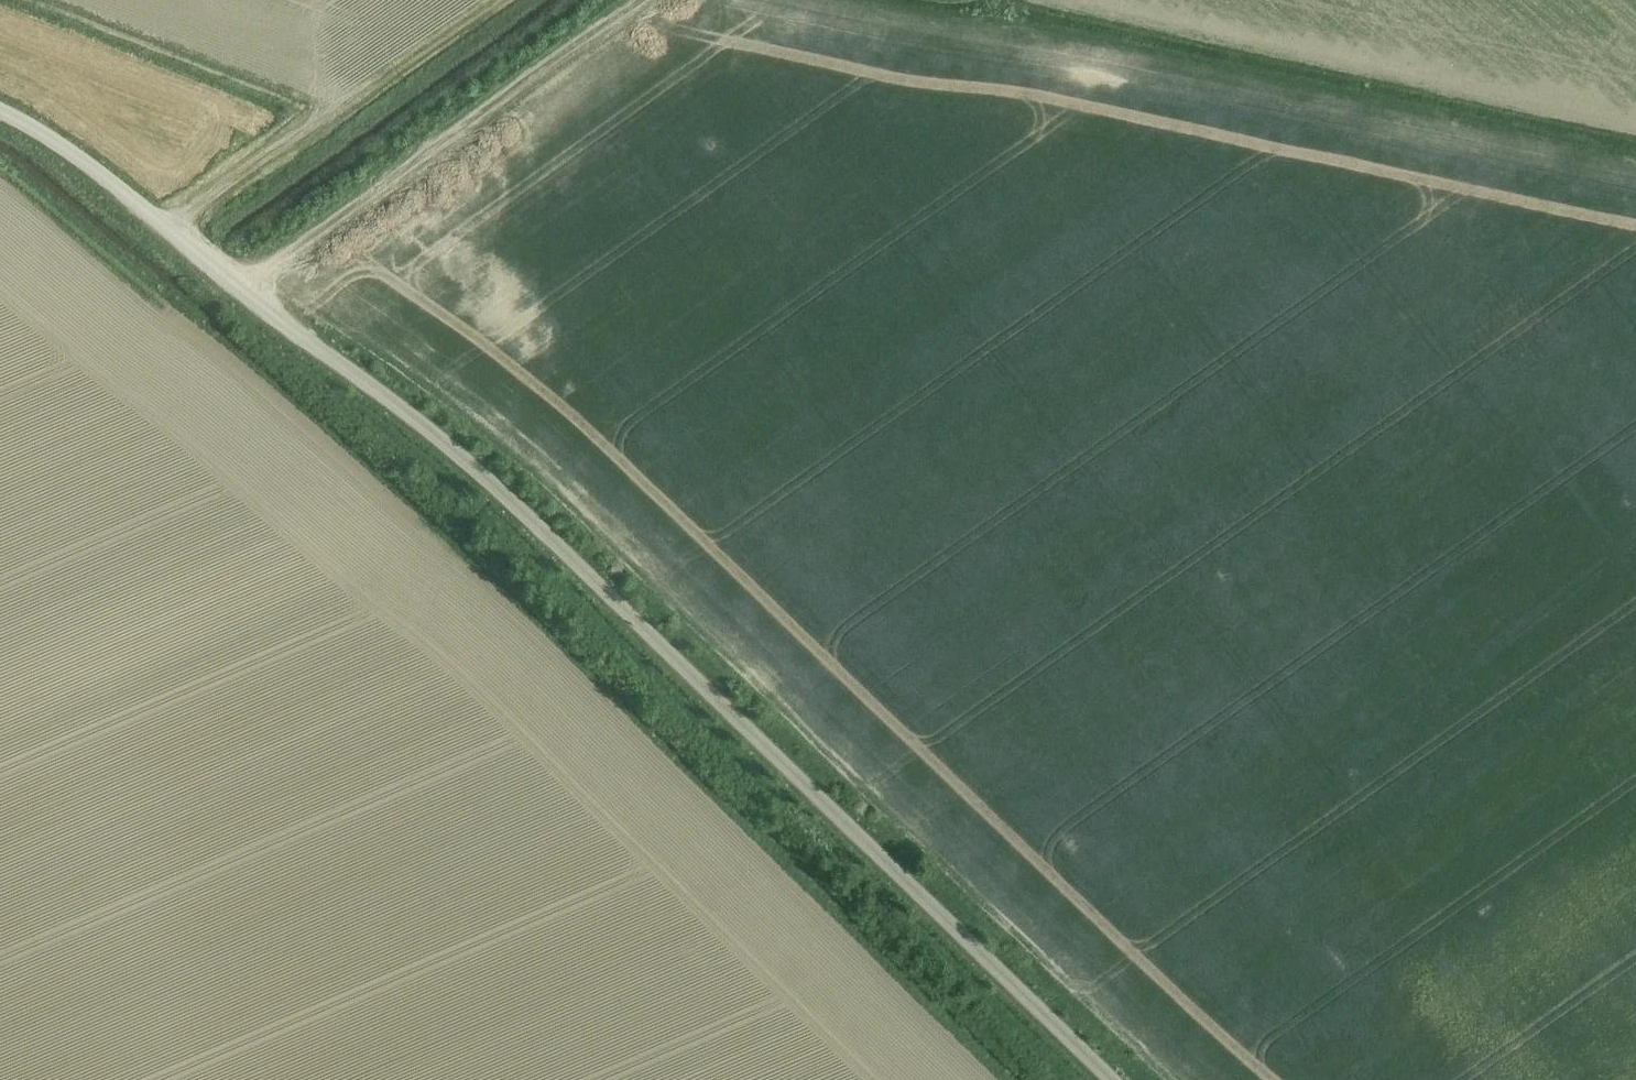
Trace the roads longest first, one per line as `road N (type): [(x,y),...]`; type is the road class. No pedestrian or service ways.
road 1 (unclassified): [(1115,1079),(525,511),(0,116)]

